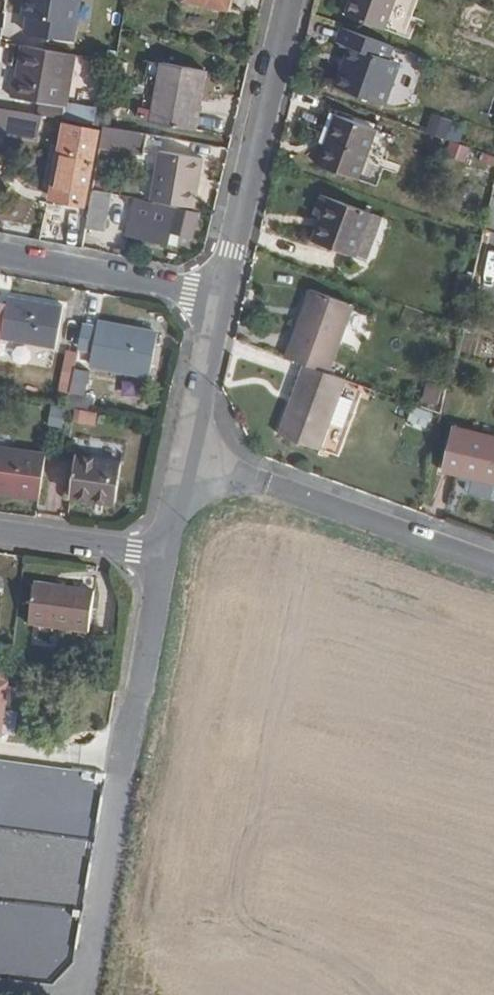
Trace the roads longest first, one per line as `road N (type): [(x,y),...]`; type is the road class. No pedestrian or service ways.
road 1 (unclassified): [(183,451),(493,564)]
road 2 (unclassified): [(221,299),(290,0)]
road 3 (track): [(0,987),(34,992),(68,984),(86,967),(114,795)]
road 4 (unclassified): [(114,795),(164,556)]
road 5 (residential): [(0,254),(221,299)]
road 6 (unclassified): [(0,529),(164,556)]
road 7 (unclassified): [(183,451),(221,299)]

